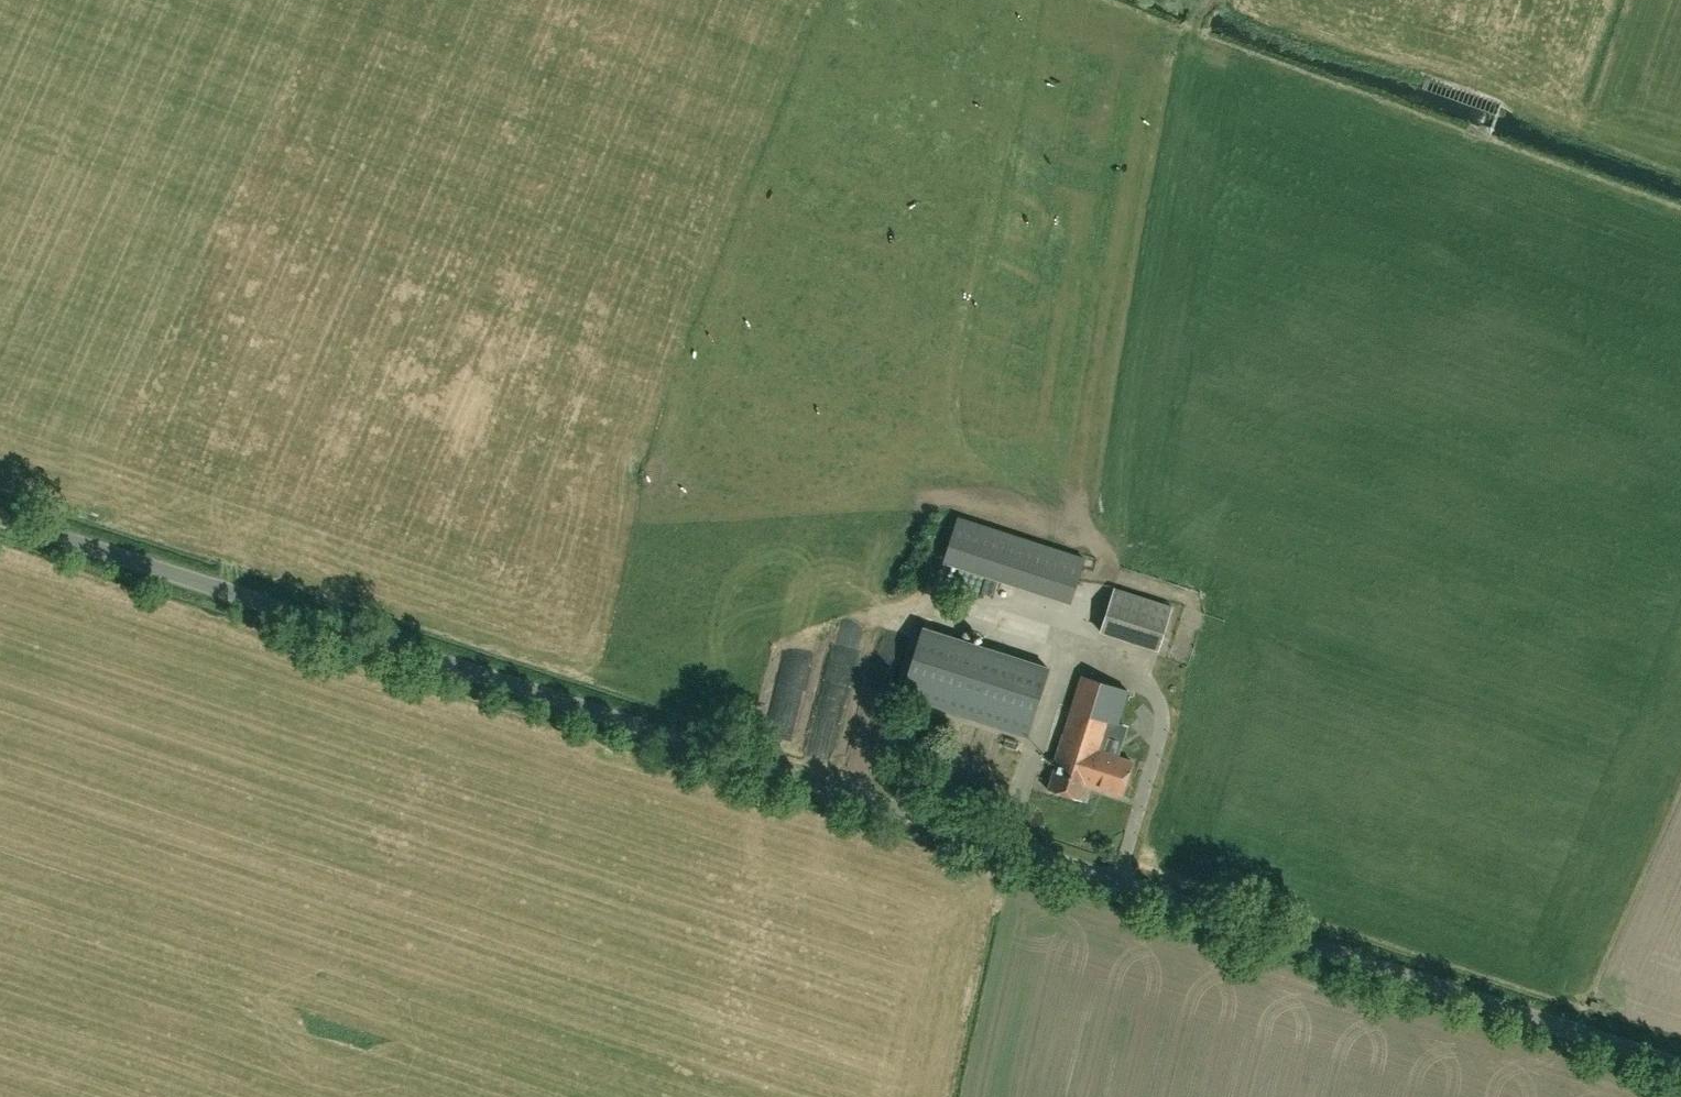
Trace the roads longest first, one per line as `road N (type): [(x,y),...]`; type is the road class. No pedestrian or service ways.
road 1 (unclassified): [(1680,1067),(0,520)]

